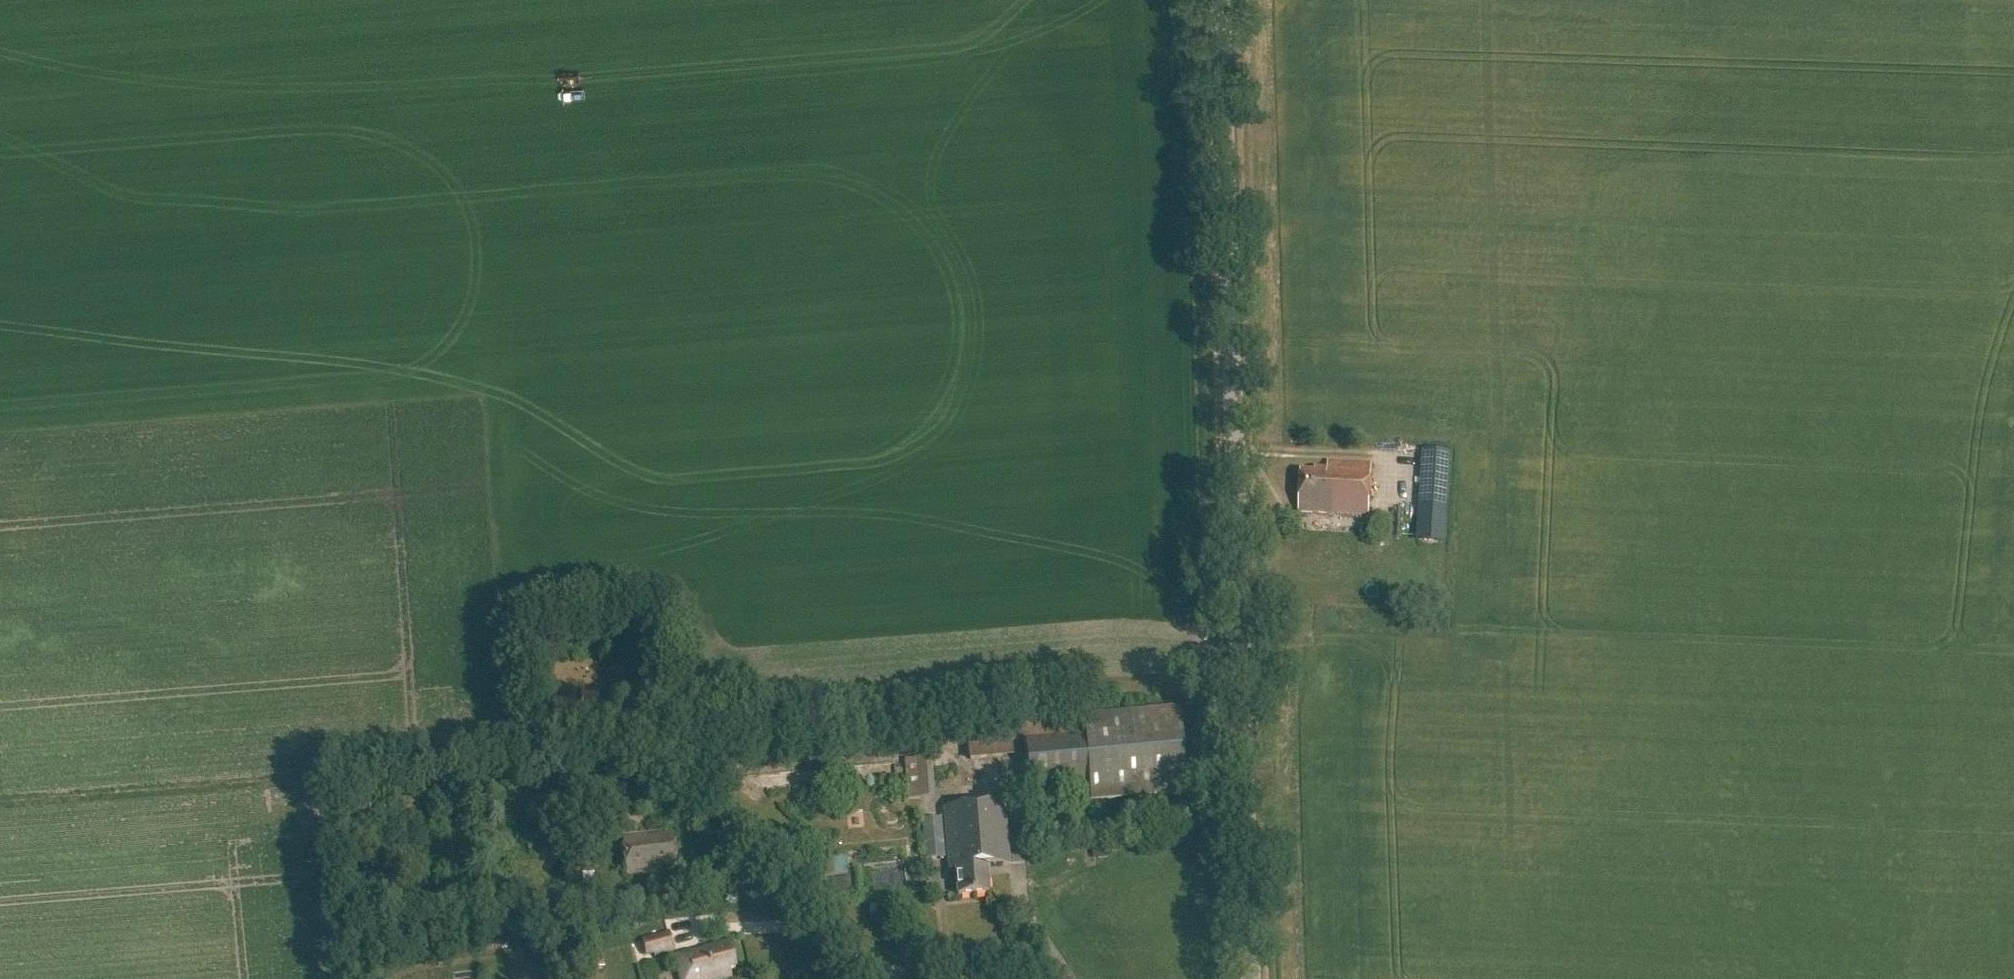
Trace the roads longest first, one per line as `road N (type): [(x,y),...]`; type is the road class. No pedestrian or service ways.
road 1 (tertiary): [(1248,978),(1218,0)]

